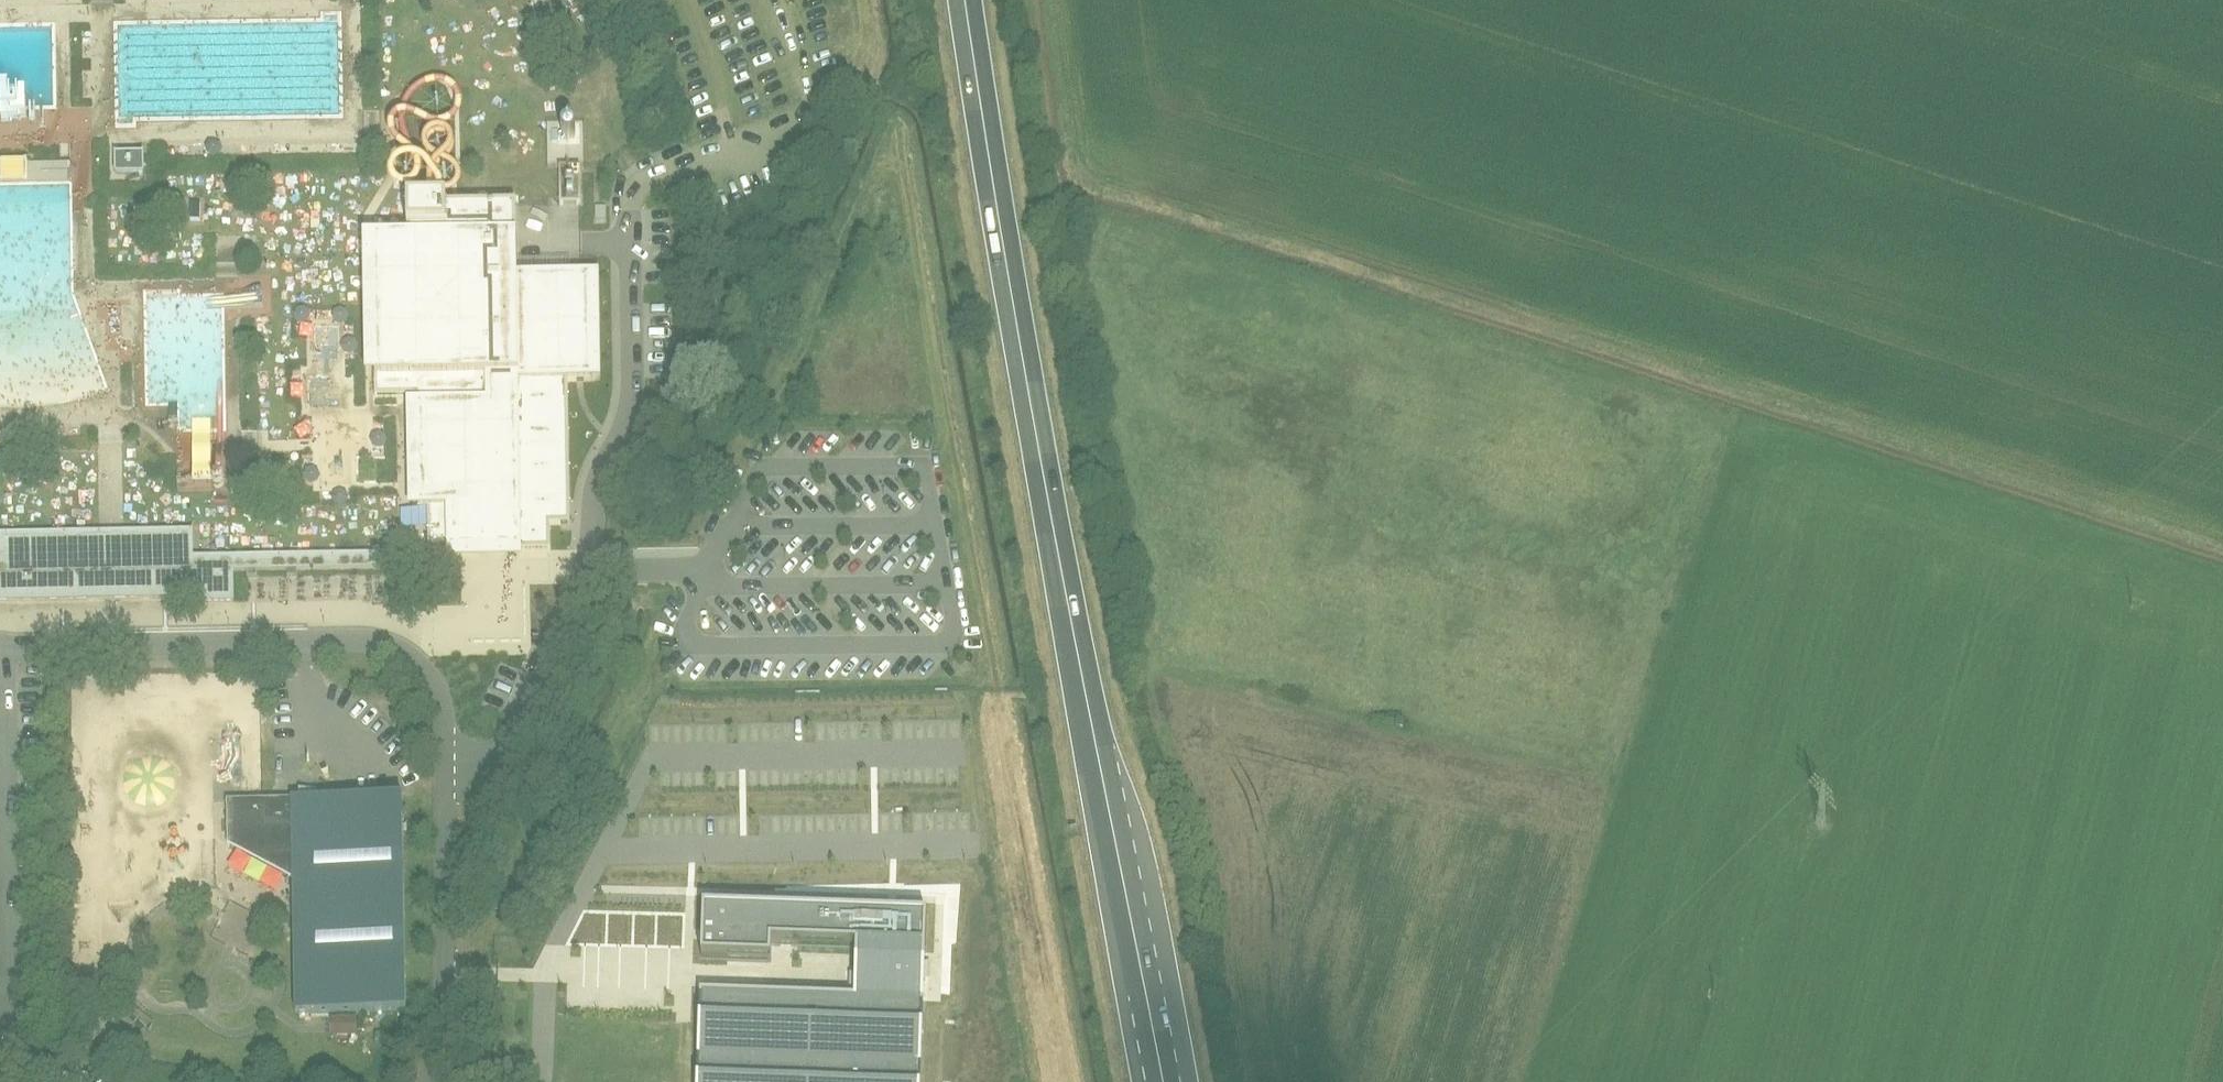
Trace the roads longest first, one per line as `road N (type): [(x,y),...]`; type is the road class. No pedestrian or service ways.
road 1 (primary): [(1165,1081),(1046,483),(966,0)]
road 2 (unclassified): [(449,766),(491,759),(521,739),(591,572),(596,492),(632,407),(632,194),(645,181),(793,120)]
road 3 (residential): [(449,766),(438,687),(397,644),(0,645)]
road 4 (residential): [(438,1081),(449,766)]

